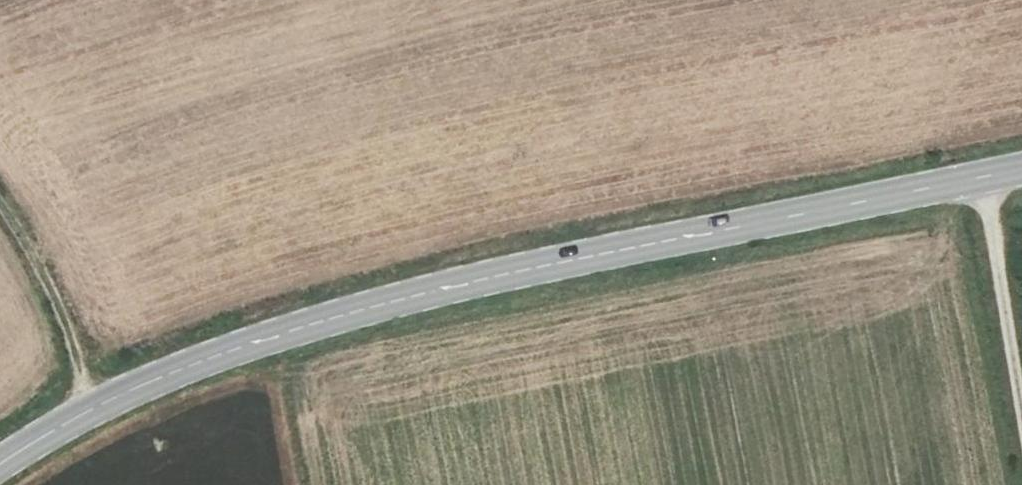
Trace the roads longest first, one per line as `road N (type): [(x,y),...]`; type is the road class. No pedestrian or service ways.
road 1 (secondary): [(0,464),(163,376),(360,310),(1021,168)]
road 2 (track): [(984,176),(1021,415)]
road 3 (track): [(90,410),(64,317),(0,202)]

